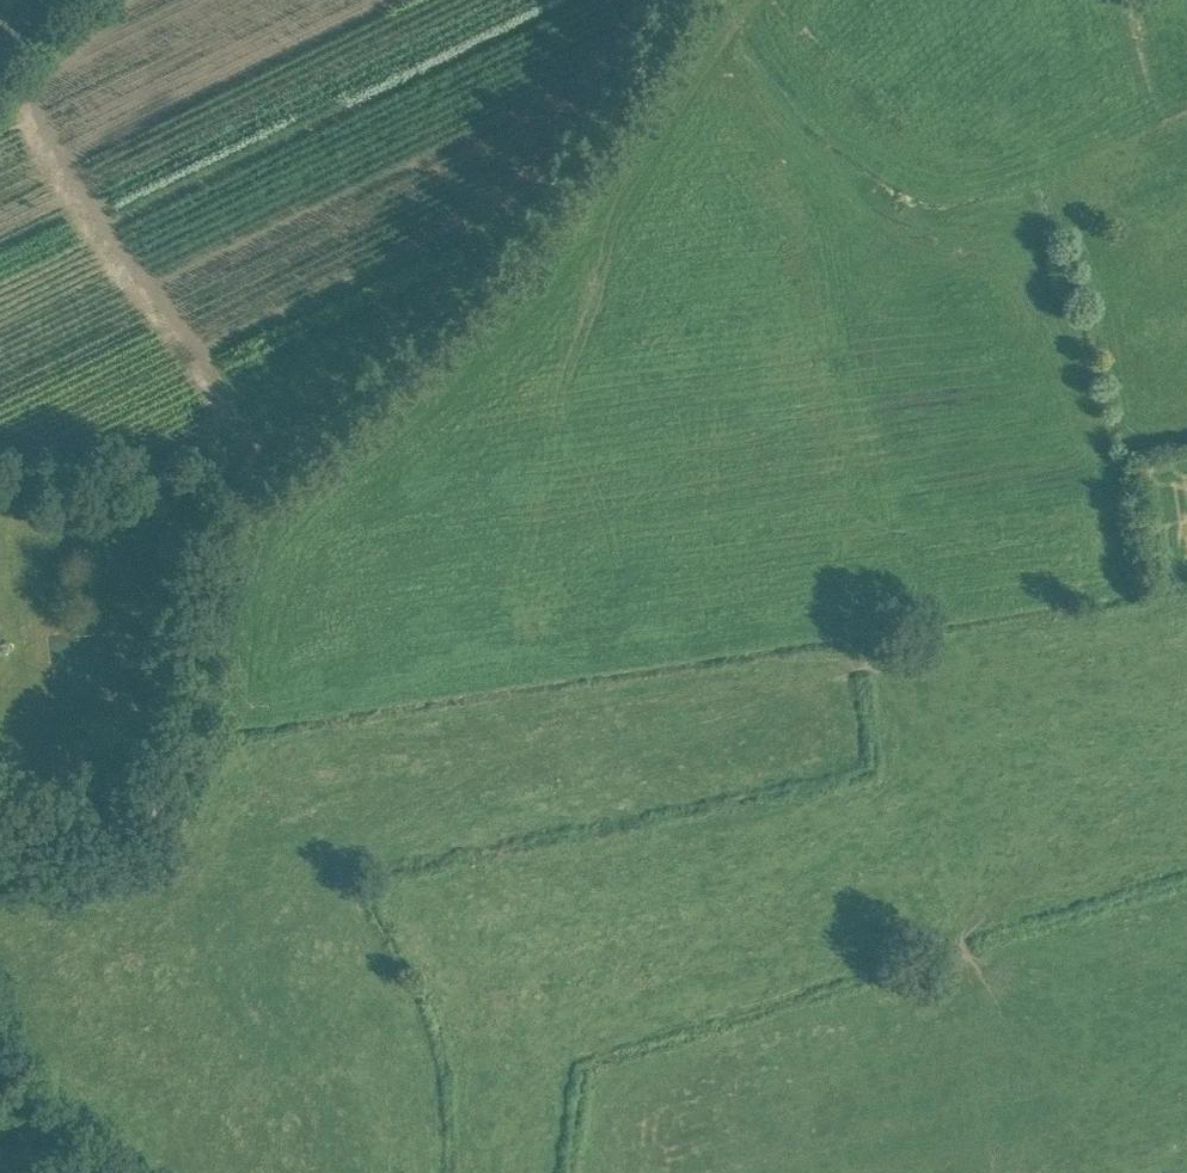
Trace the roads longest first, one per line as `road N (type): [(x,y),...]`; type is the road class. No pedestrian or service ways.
road 1 (track): [(690,0),(586,170),(524,245),(290,475),(207,576),(203,707),(160,792),(126,829),(0,852)]
road 2 (unclassified): [(85,1172),(0,1070)]

